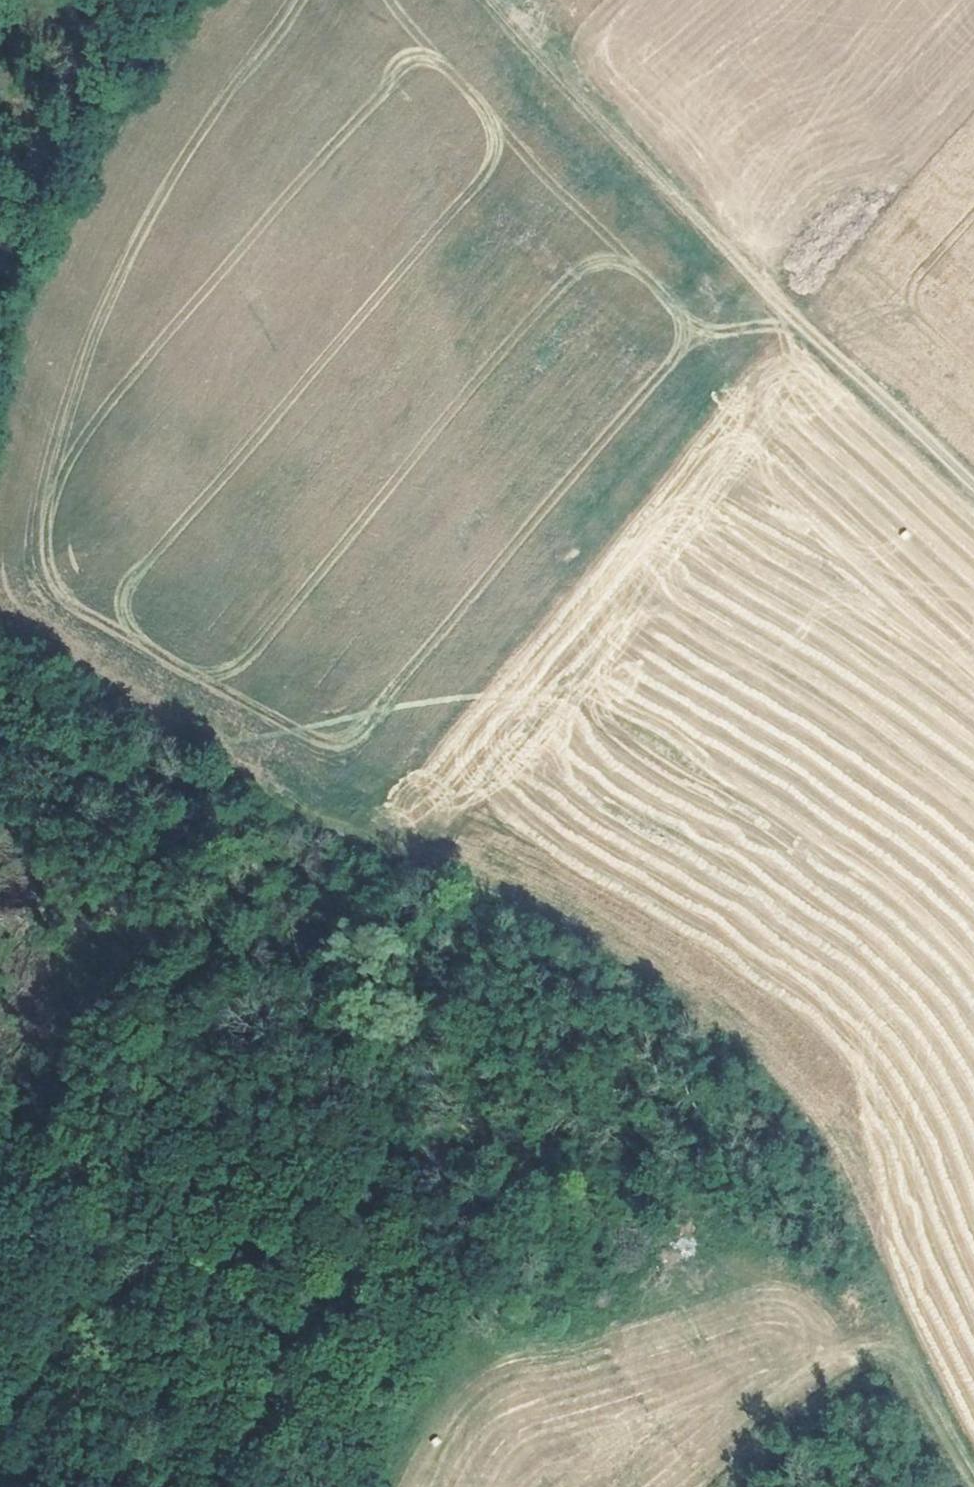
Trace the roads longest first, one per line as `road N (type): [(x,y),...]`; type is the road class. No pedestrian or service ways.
road 1 (track): [(973,487),(707,230),(486,0)]
road 2 (track): [(0,273),(129,0)]

